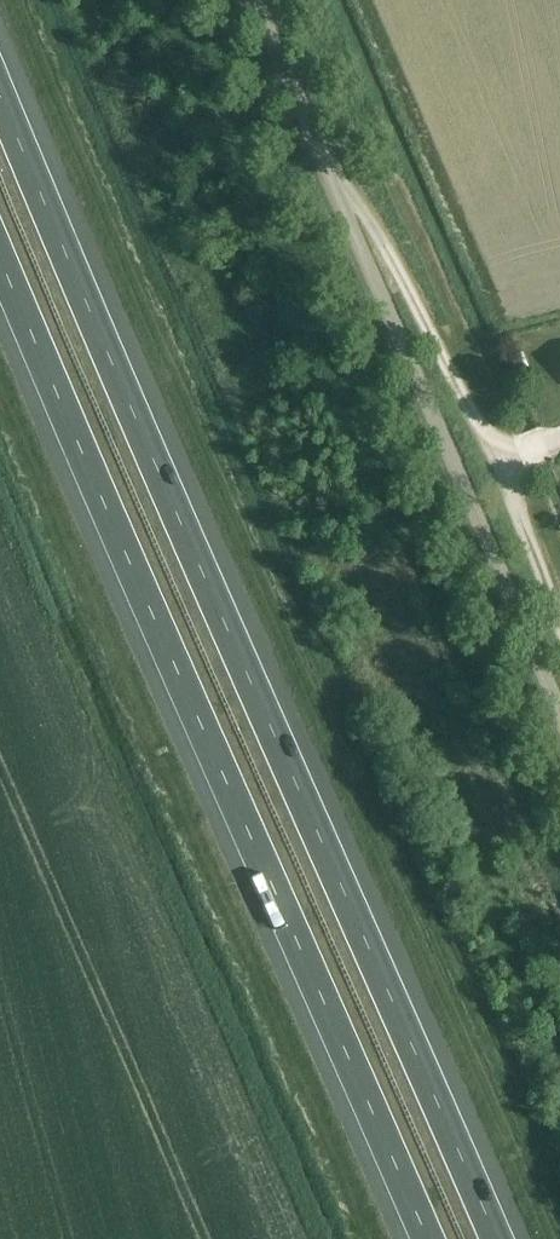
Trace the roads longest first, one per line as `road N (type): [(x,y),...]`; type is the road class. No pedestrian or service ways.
road 1 (motorway): [(496,1238),(0,96)]
road 2 (motorway): [(0,260),(428,1238)]
road 3 (unclassified): [(559,730),(251,0)]

